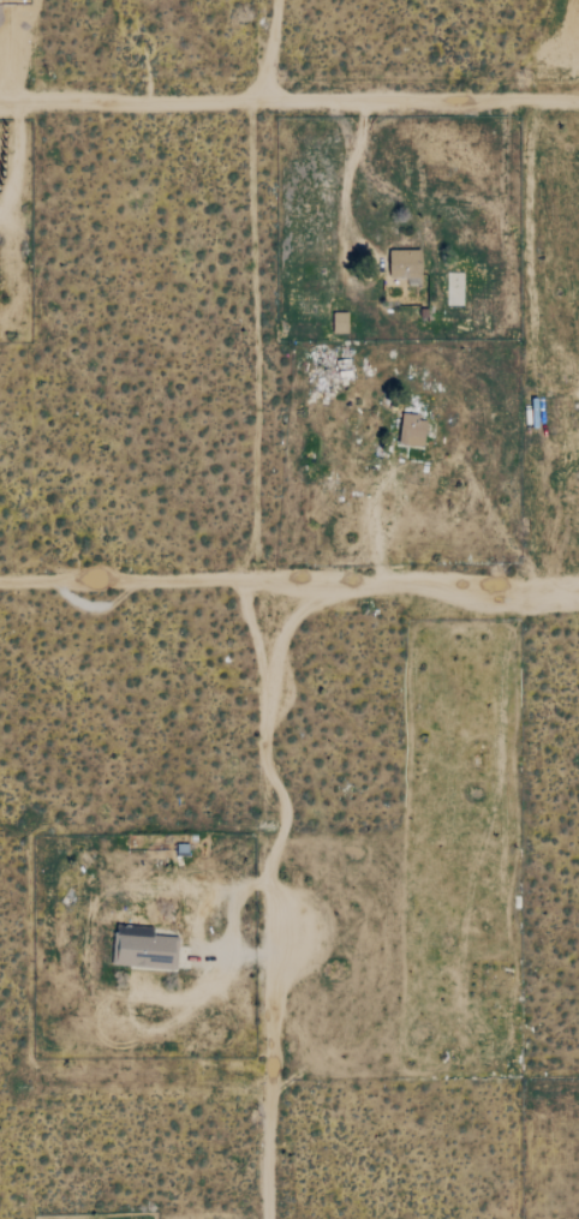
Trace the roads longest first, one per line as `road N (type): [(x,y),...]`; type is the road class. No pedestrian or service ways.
road 1 (track): [(279,575),(270,1218)]
road 2 (track): [(0,104),(578,100)]
road 3 (track): [(0,577),(578,576)]
road 4 (track): [(363,102),(360,143),(344,186),(347,220),(360,243)]
road 5 (track): [(274,883),(241,889),(231,925),(241,956),(274,960)]

